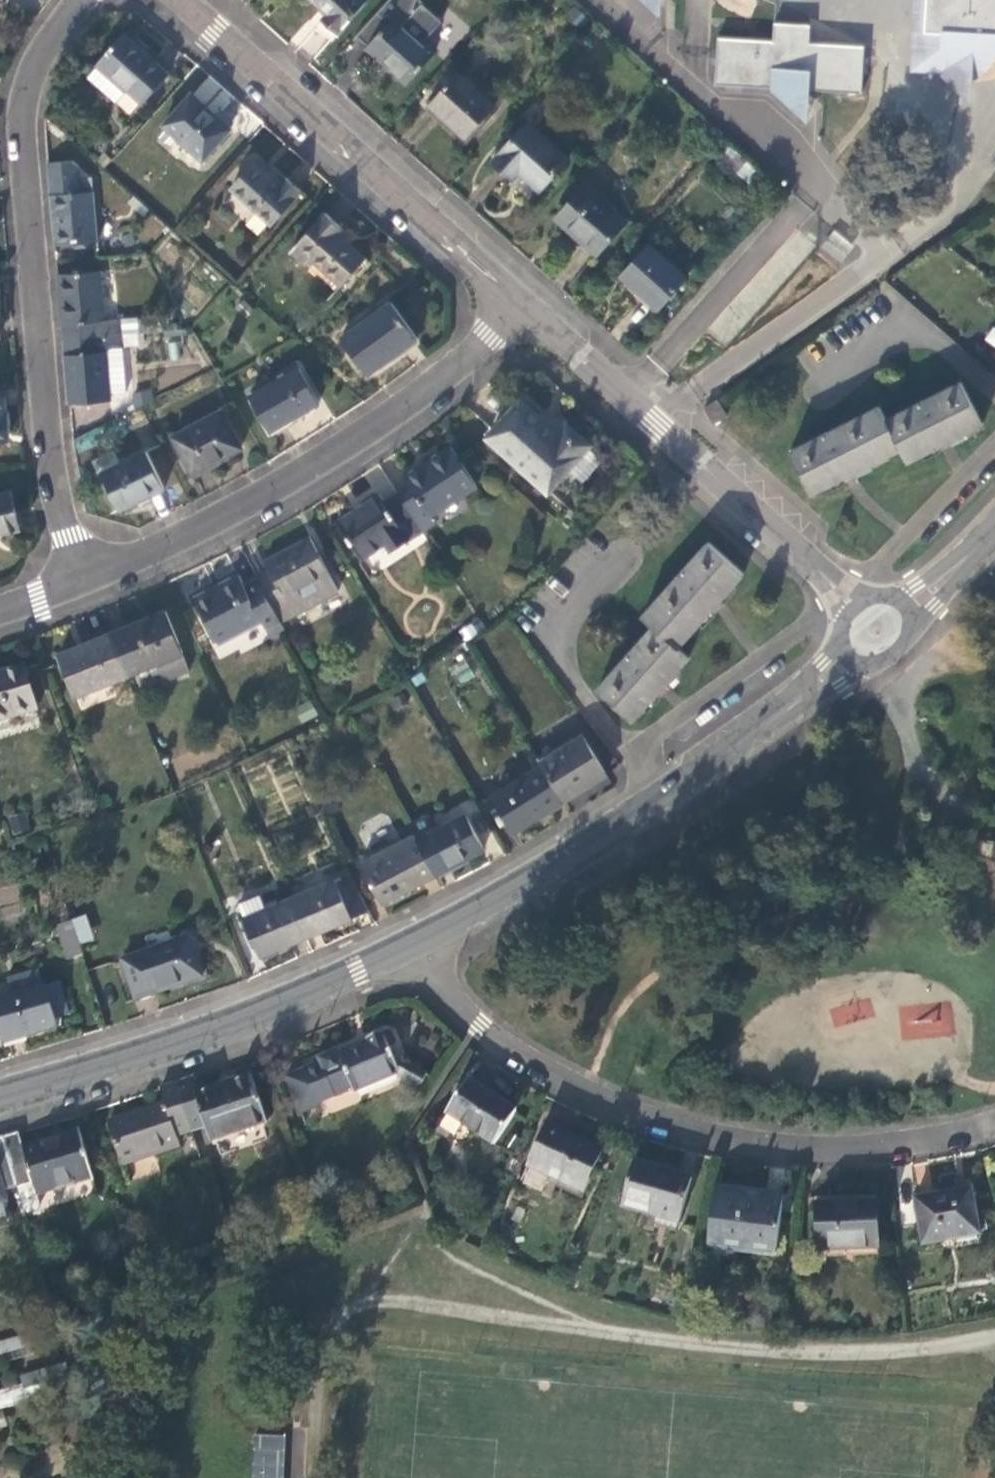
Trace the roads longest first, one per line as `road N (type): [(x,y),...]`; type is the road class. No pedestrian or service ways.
road 1 (residential): [(994,1124),(901,1146),(826,1150),(758,1146),(671,1126),(537,1067),(479,1029),(412,947)]
road 2 (residential): [(87,583),(49,448),(30,116),(31,86),(51,41),(83,0)]
road 3 (secondary): [(412,947),(645,810),(831,675),(874,632)]
road 4 (residential): [(87,583),(350,443),(461,361),(521,303)]
road 5 (residential): [(521,303),(770,526),(874,632)]
road 6 (residential): [(181,0),(521,303)]
road 7 (secondary): [(0,1097),(196,1039),(412,947)]
road 8 (secondary): [(874,632),(994,527)]

